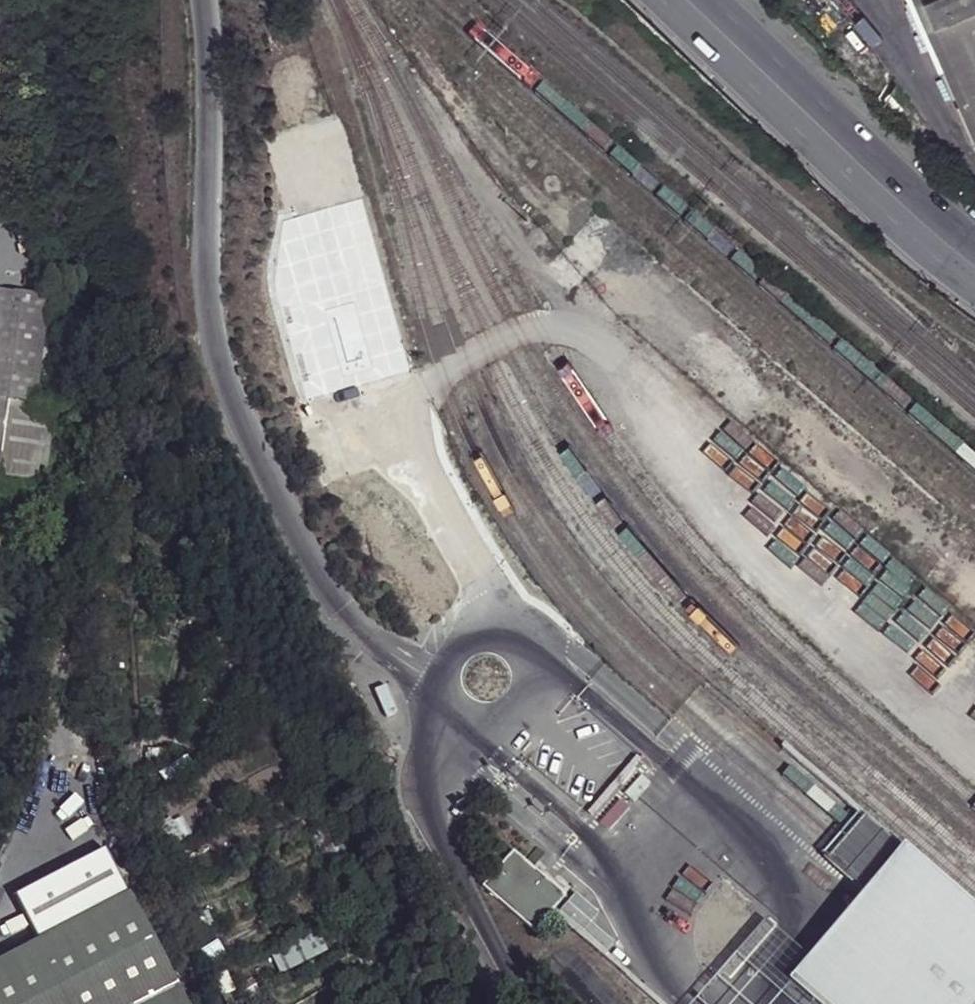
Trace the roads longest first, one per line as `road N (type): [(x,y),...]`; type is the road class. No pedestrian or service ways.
road 1 (secondary): [(686,0),(974,265)]

